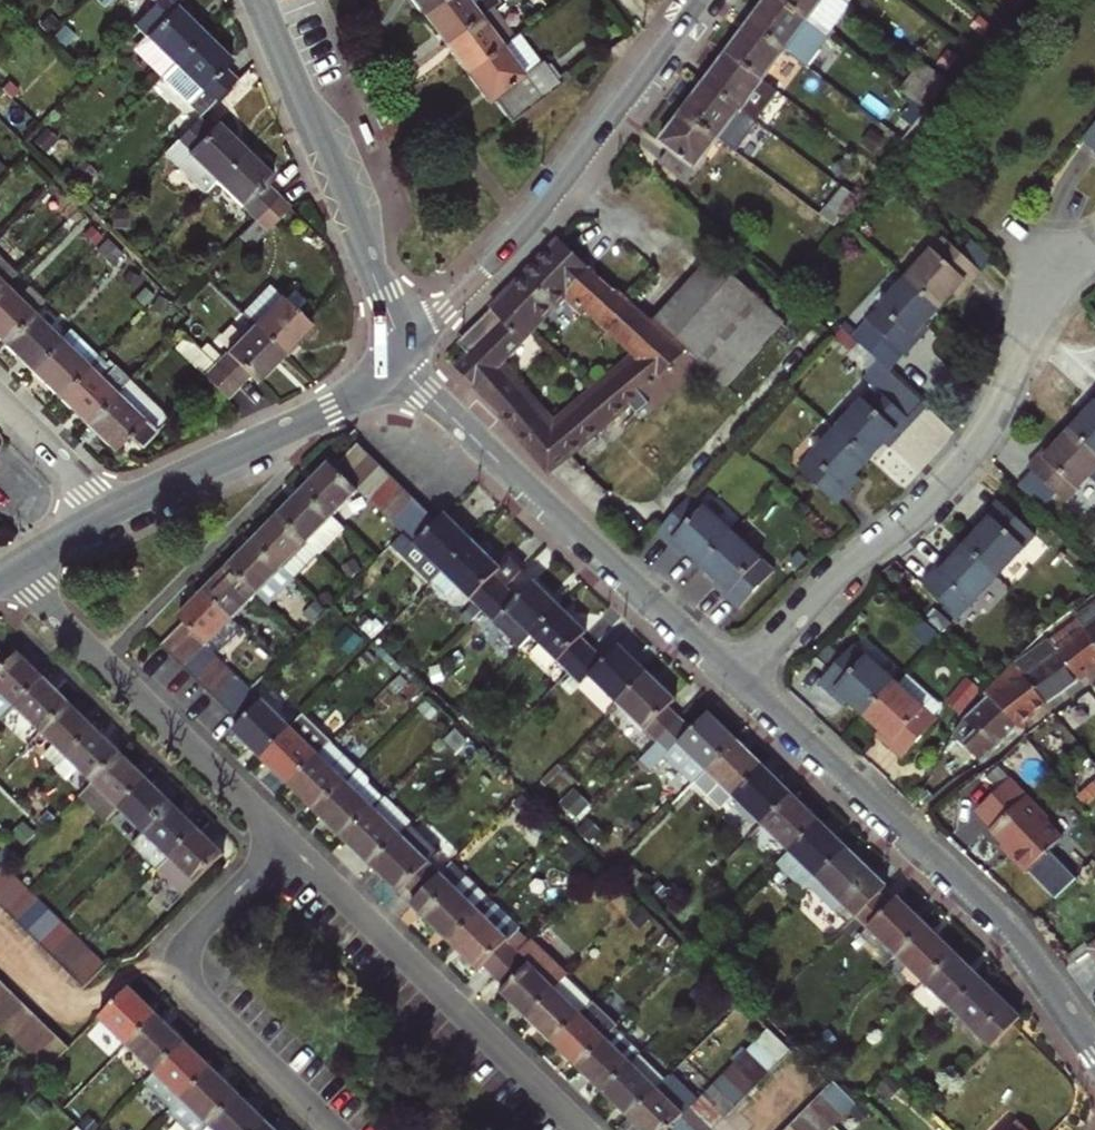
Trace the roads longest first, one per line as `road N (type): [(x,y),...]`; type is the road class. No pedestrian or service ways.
road 1 (residential): [(1049,255),(1014,372),(974,451),(918,513),(847,567),(734,678)]
road 2 (residential): [(734,678),(994,915),(1094,1051)]
road 3 (residential): [(403,352),(427,394),(734,678)]
road 4 (secondary): [(403,352),(545,205),(700,0)]
road 5 (residential): [(582,1129),(288,842)]
road 6 (residential): [(9,569),(288,842)]
road 7 (residential): [(288,842),(203,919),(191,935),(187,970),(204,1000),(336,1129)]
road 8 (residential): [(260,0),(403,352)]
road 9 (secondary): [(116,509),(329,409),(403,352)]
road 10 (residential): [(0,396),(116,509)]
road 11 (secondary): [(9,569),(116,509)]

